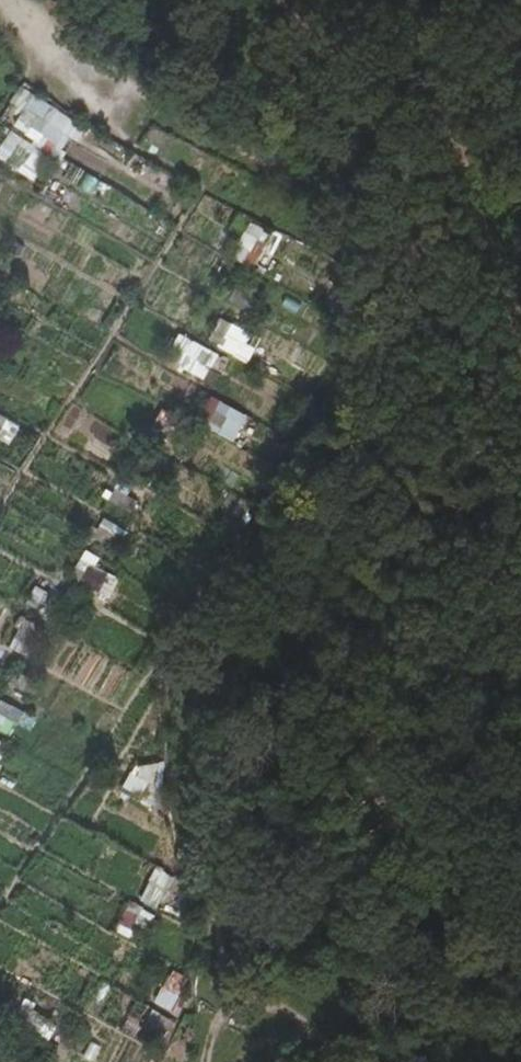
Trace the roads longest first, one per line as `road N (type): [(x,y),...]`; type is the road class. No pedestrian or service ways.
road 1 (track): [(17,0),(109,131),(325,250)]

